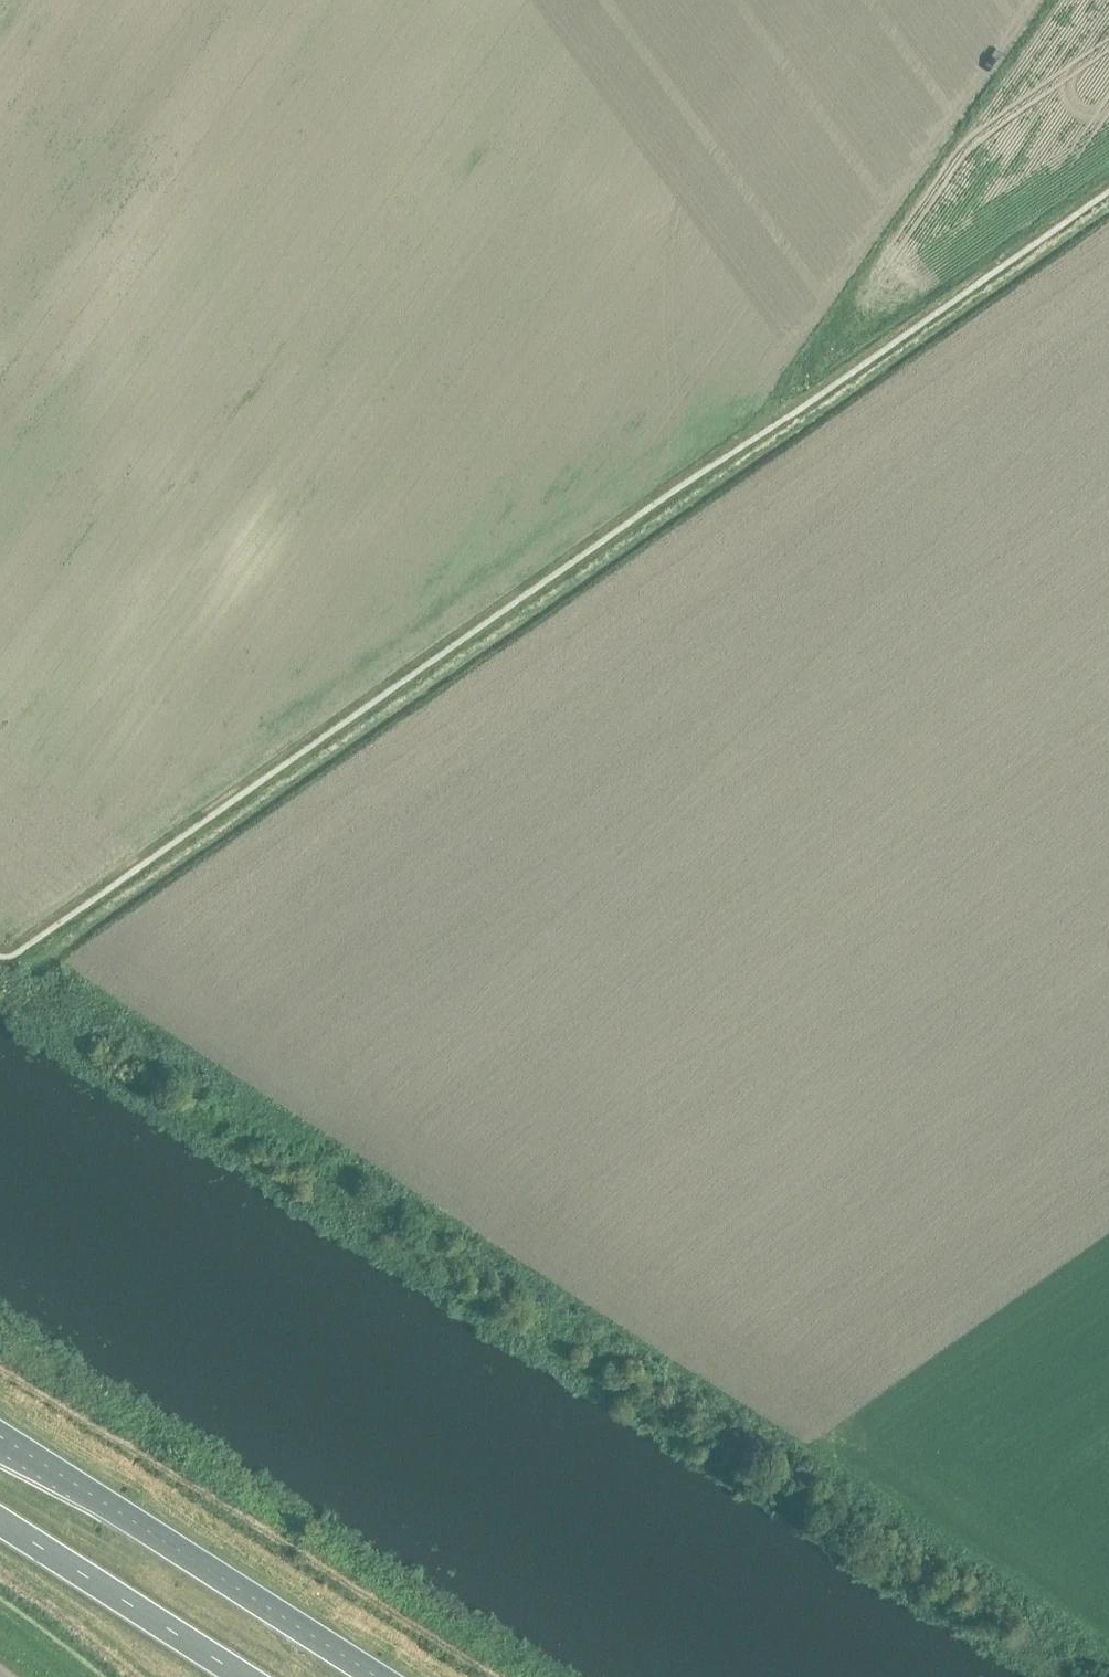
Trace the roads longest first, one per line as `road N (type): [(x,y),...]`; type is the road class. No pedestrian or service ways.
road 1 (trunk): [(380,1676),(0,1437)]
road 2 (trunk): [(0,1521),(245,1676)]

